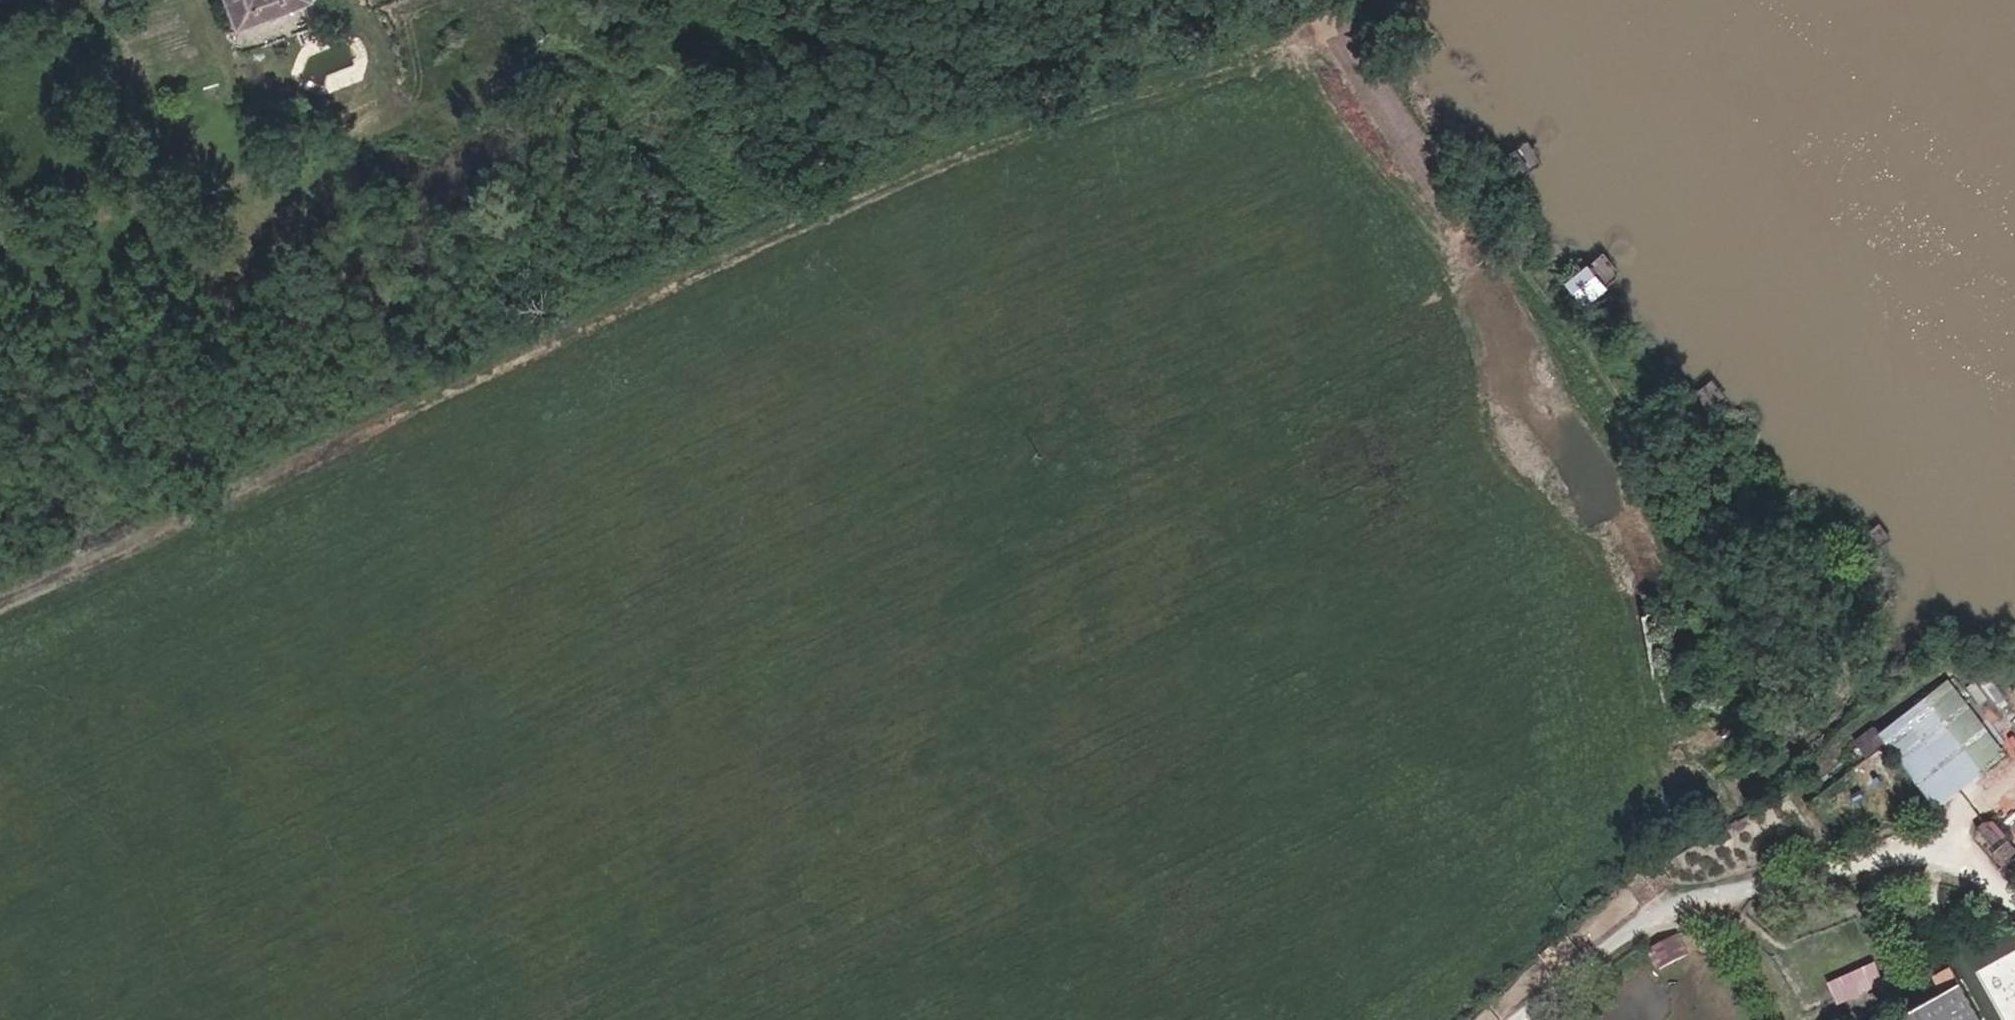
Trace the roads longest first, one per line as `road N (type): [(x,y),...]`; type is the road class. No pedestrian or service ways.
road 1 (track): [(2014,908),(1953,836),(1667,909),(1517,1019)]

